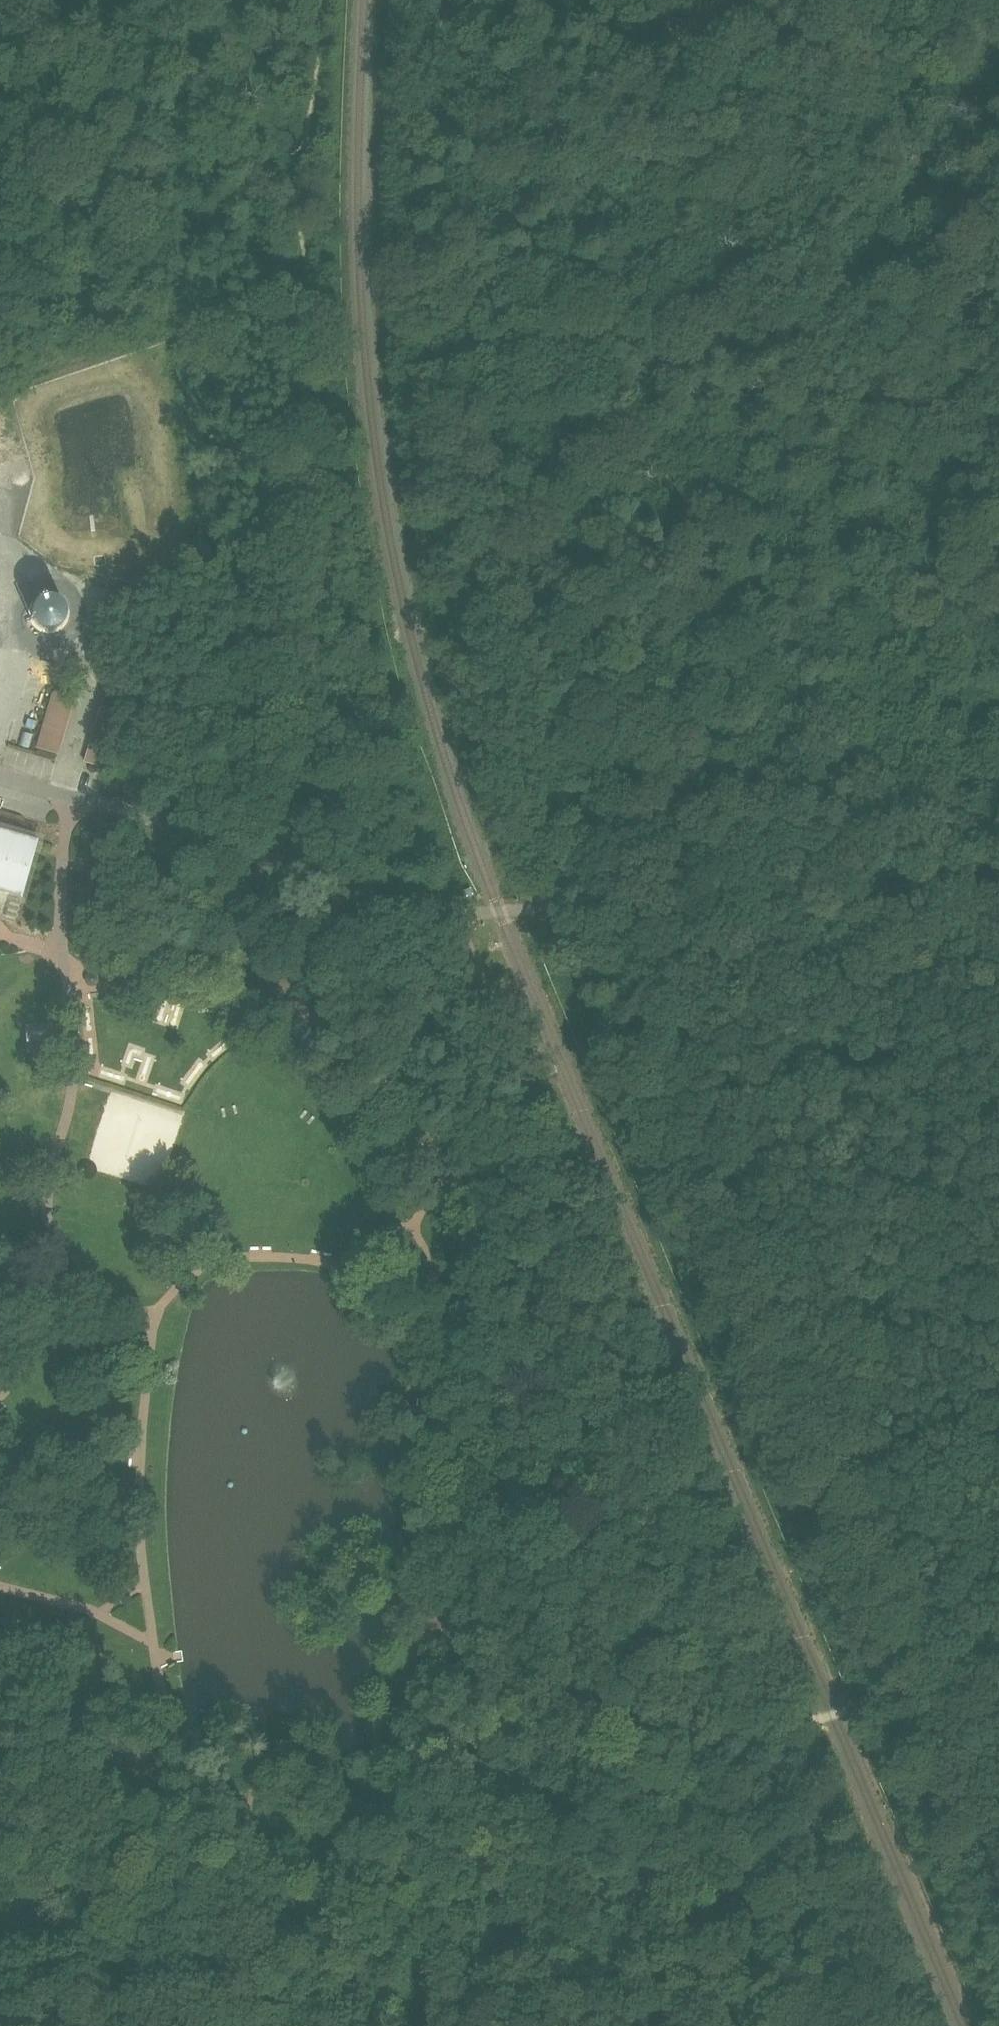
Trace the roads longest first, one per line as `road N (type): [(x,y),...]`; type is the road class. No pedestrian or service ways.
road 1 (track): [(998,854),(540,910)]

